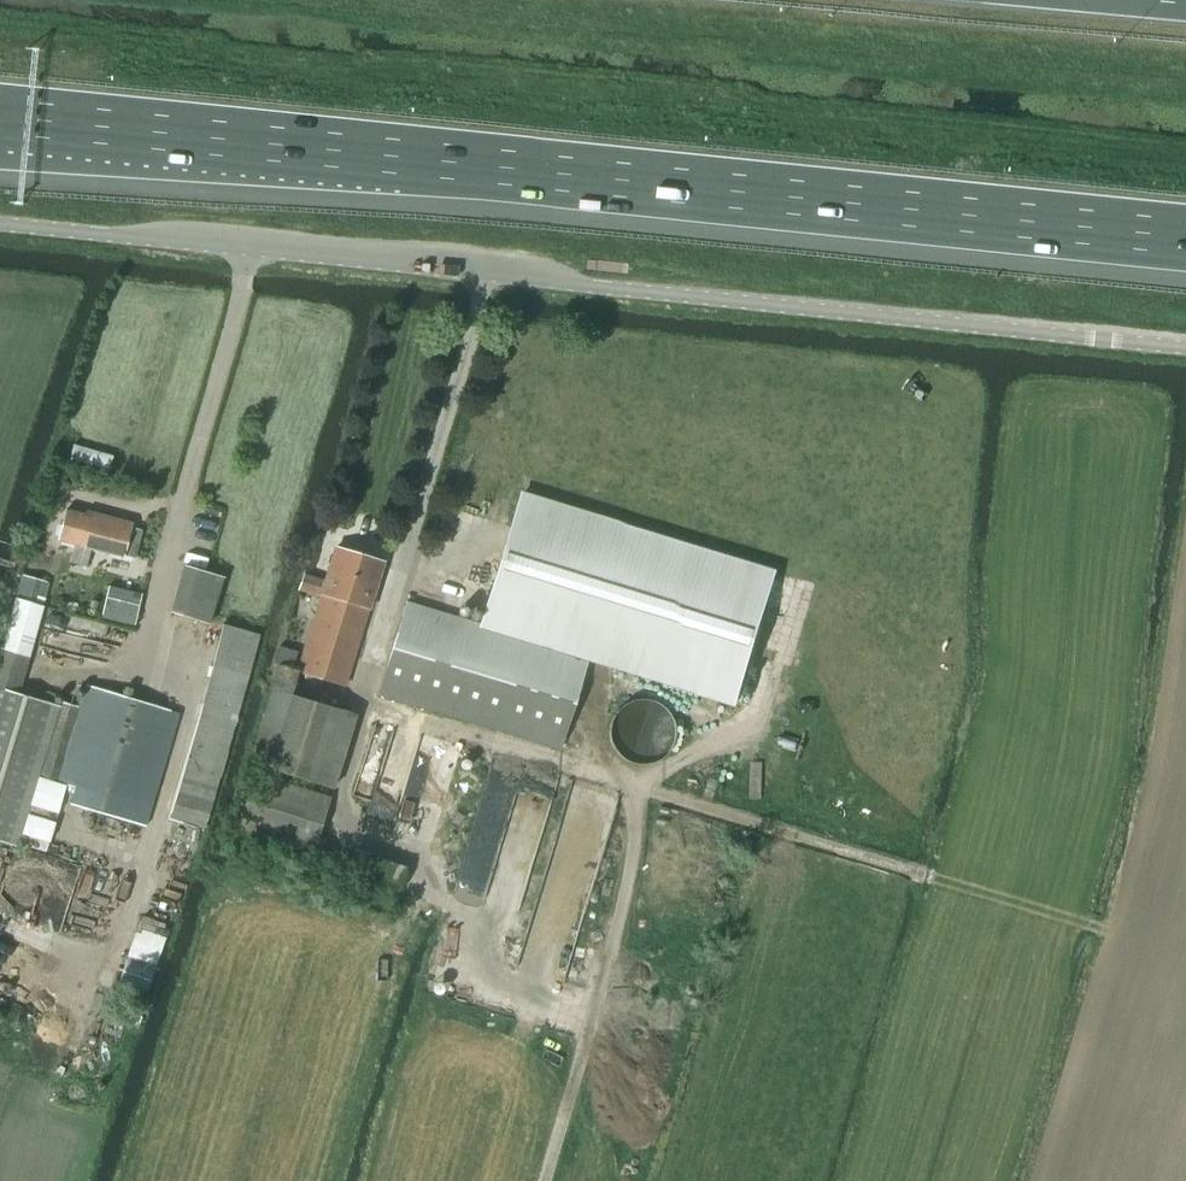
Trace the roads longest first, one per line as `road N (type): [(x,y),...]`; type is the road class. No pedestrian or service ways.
road 1 (unclassified): [(1185,347),(0,224)]
road 2 (motorway): [(0,118),(1185,238)]
road 3 (track): [(1082,923),(636,789)]
road 4 (track): [(543,1180),(626,890),(636,789)]

